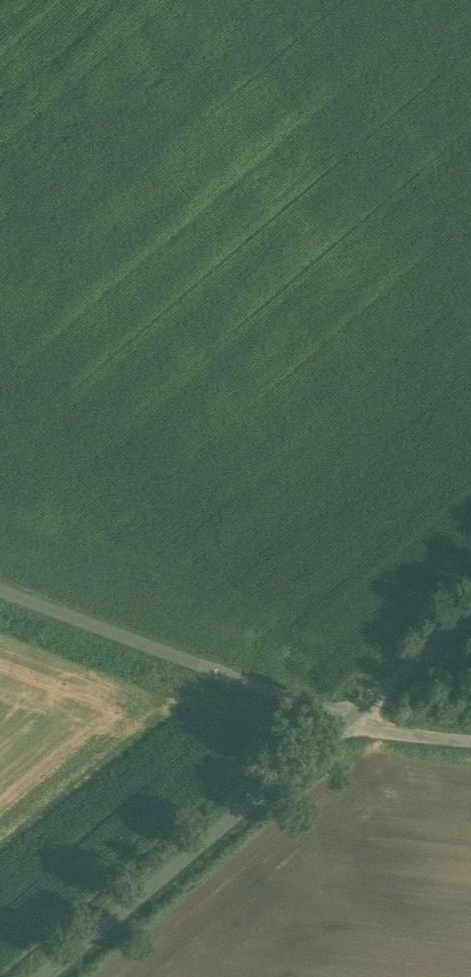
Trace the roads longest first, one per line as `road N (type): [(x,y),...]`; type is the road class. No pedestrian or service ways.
road 1 (unclassified): [(47,976),(349,721)]
road 2 (unclassified): [(0,592),(349,721)]
road 3 (unclassified): [(349,721),(470,617)]
road 4 (unclassified): [(349,721),(470,741)]

